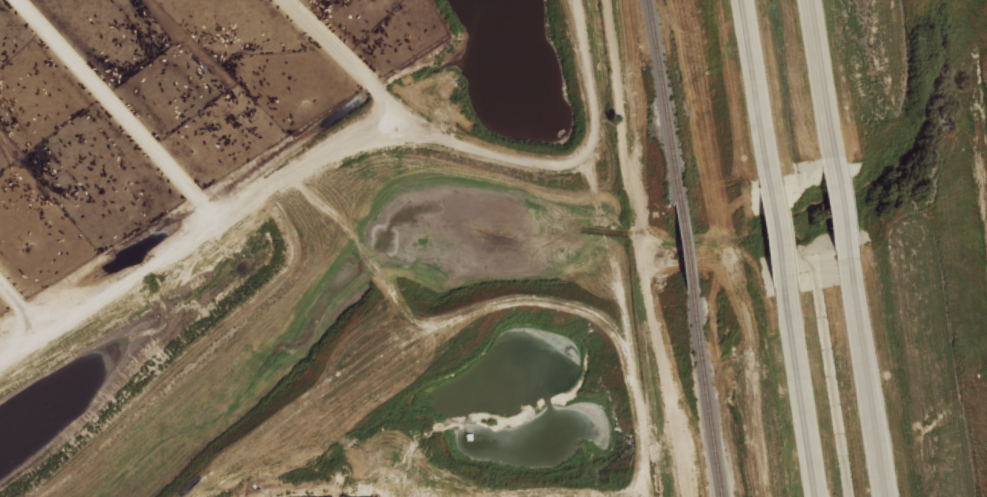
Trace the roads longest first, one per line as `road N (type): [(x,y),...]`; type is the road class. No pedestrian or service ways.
road 1 (trunk): [(741,0),(817,496)]
road 2 (trunk): [(884,496),(811,0)]

